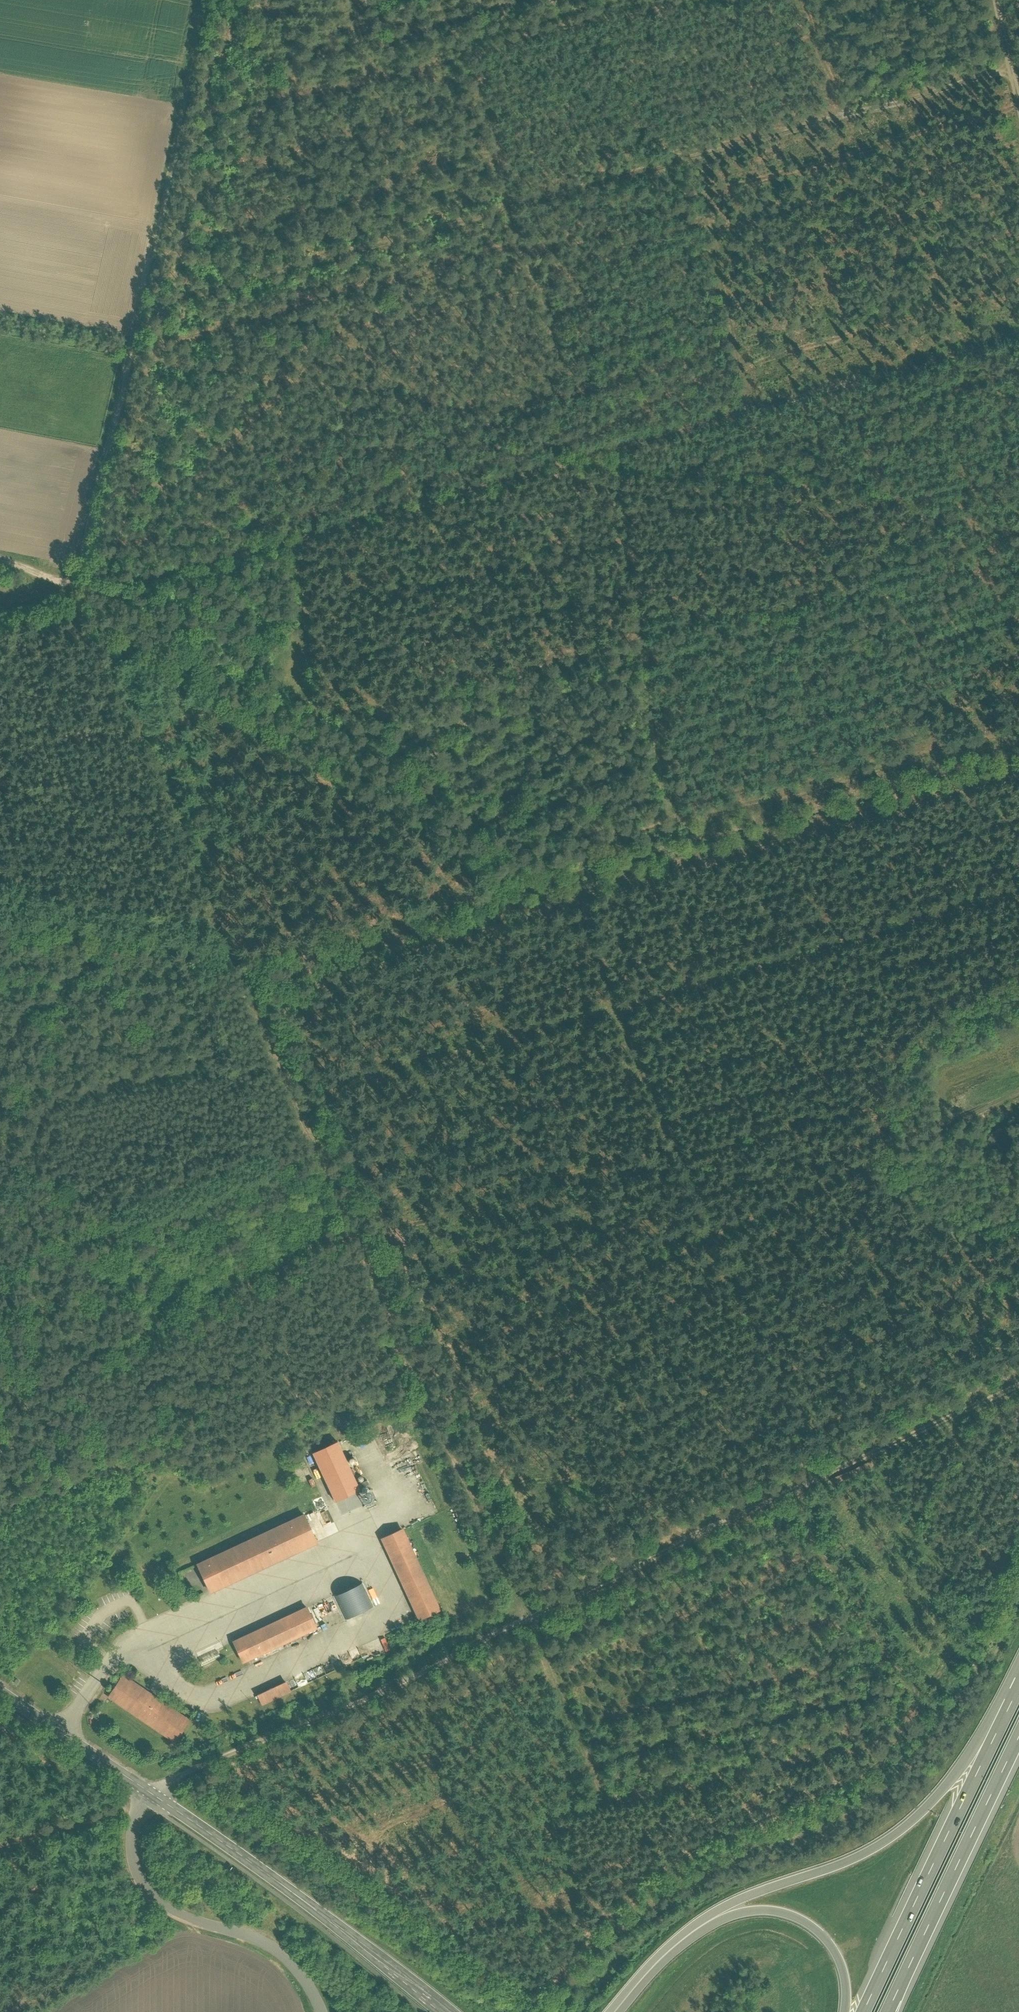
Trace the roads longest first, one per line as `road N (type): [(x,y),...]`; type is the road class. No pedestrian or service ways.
road 1 (track): [(0,562),(100,582),(1018,347)]
road 2 (track): [(1018,1383),(515,1613),(151,1794)]
road 3 (track): [(207,0),(86,579)]
road 4 (motorway): [(1018,1681),(1006,1689),(954,1775),(904,1828),(874,1849),(705,1919),(610,2011)]
road 5 (tertiary): [(449,2011),(151,1794)]
road 6 (motorway): [(1018,1686),(863,2011)]
road 7 (motorway): [(624,2011),(668,1958),(707,1928),(770,1911),(803,1921),(829,1941),(844,1972),(845,2011)]
road 8 (residential): [(144,1801),(130,1833),(130,1856),(157,1904),(278,1950),(302,1973),(322,2011)]
road 9 (motorway): [(888,2011),(1018,1739)]
road 10 (tertiary): [(151,1794),(0,1691)]
road 11 (track): [(139,1813),(126,1809),(0,1845)]
road 12 (track): [(992,0),(1018,125)]

